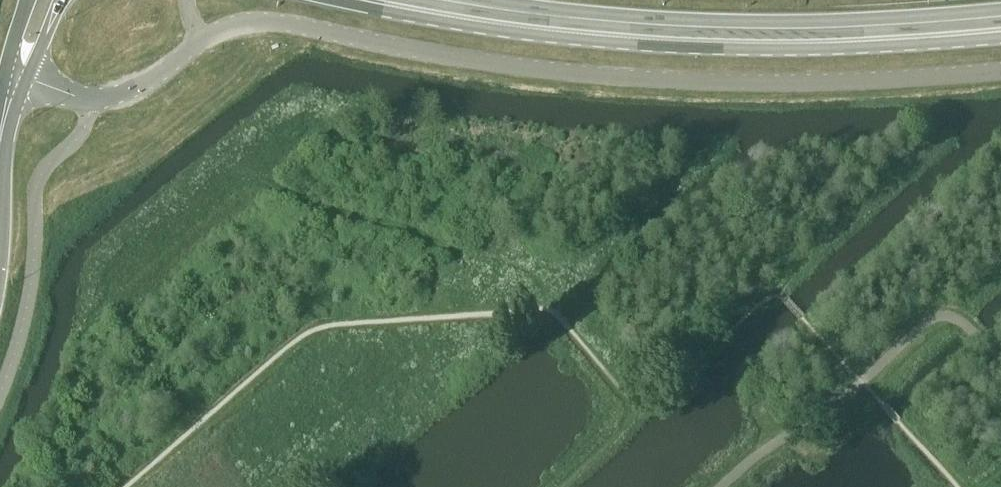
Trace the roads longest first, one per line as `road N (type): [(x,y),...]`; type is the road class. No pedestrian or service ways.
road 1 (unclassified): [(1000,72),(825,83),(671,81),(502,64),(252,22),(200,40),(142,86),(105,99),(17,75)]
road 2 (primary): [(369,0),(673,40),(779,44),(1000,30)]

